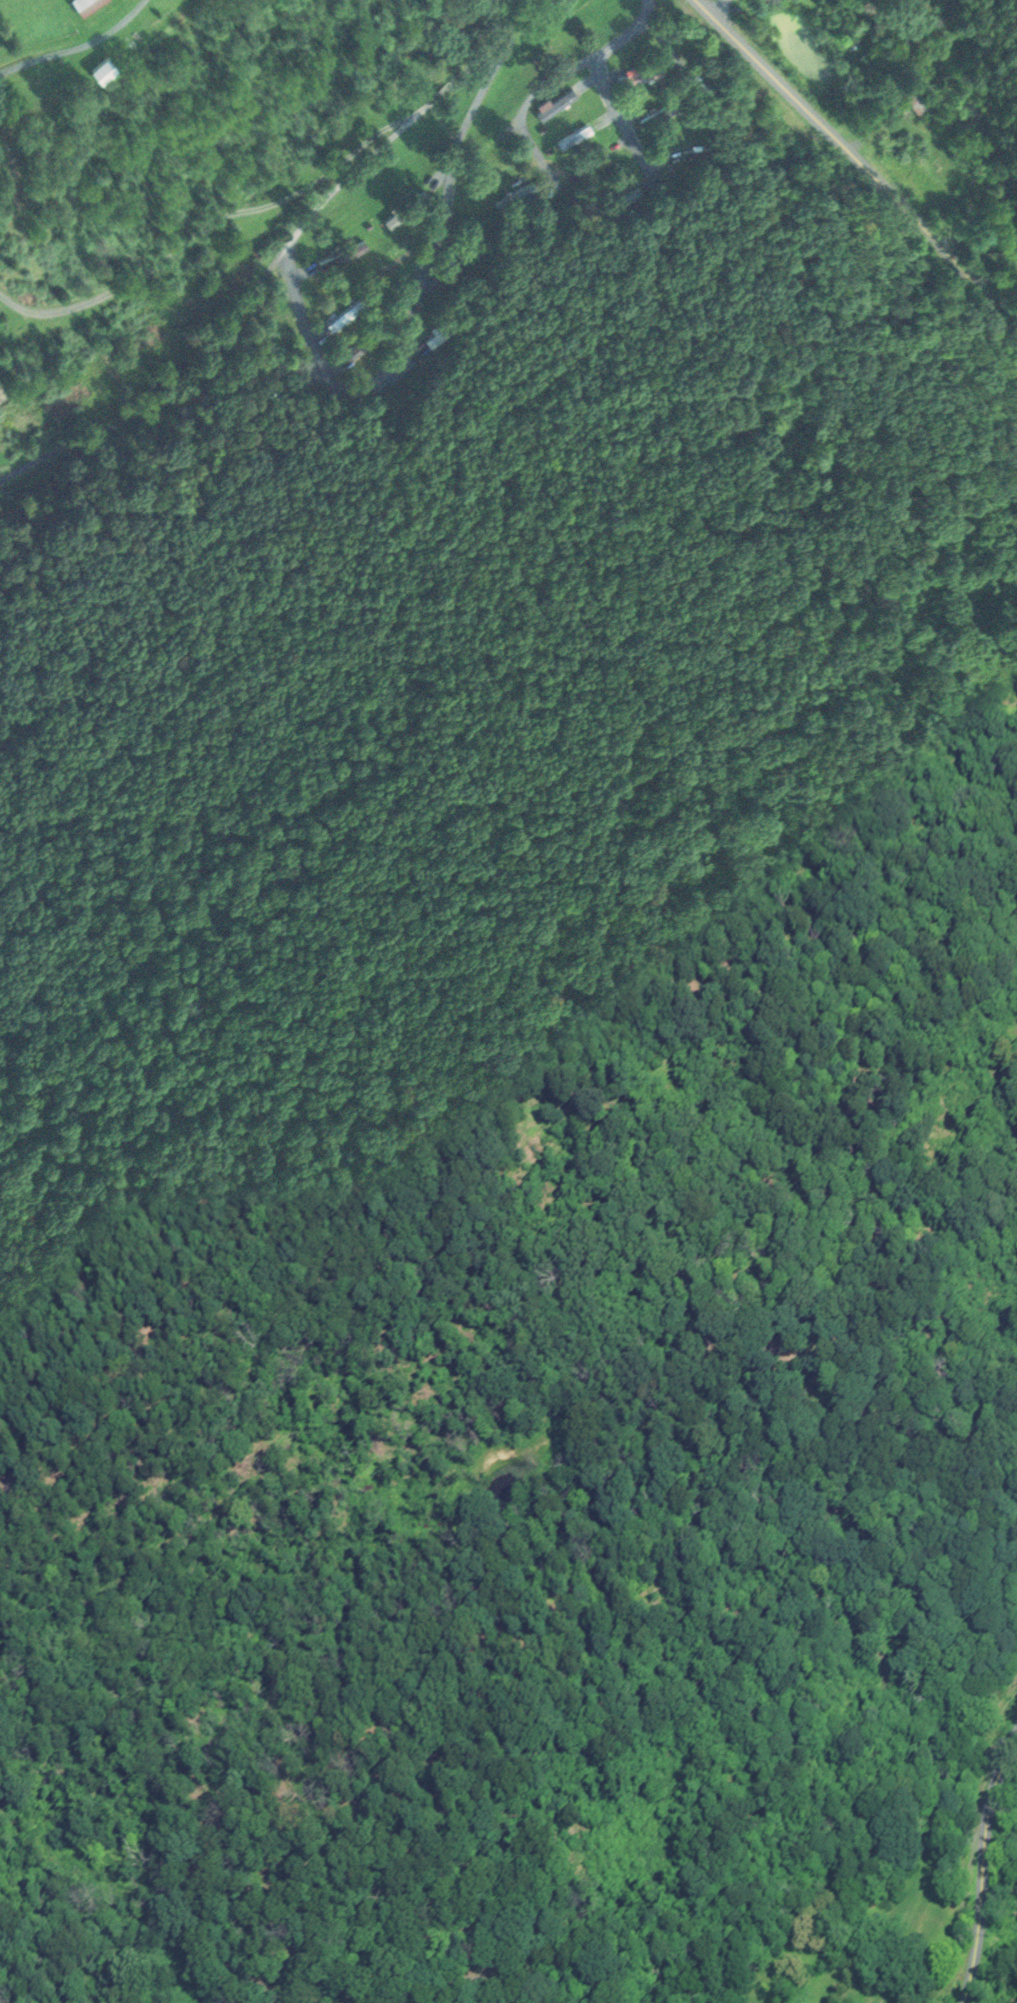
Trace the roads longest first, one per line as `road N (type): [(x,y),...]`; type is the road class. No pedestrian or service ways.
road 1 (residential): [(513,36),(488,48),(337,183),(284,246),(287,283),(329,391),(358,389),(388,370),(465,117),(513,36)]
road 2 (tertiary): [(1016,333),(941,239),(694,0)]
road 3 (tertiary): [(962,2002),(1000,1782),(1016,1742)]
road 4 (residential): [(595,56),(541,83),(522,113),(525,145),(558,184)]

